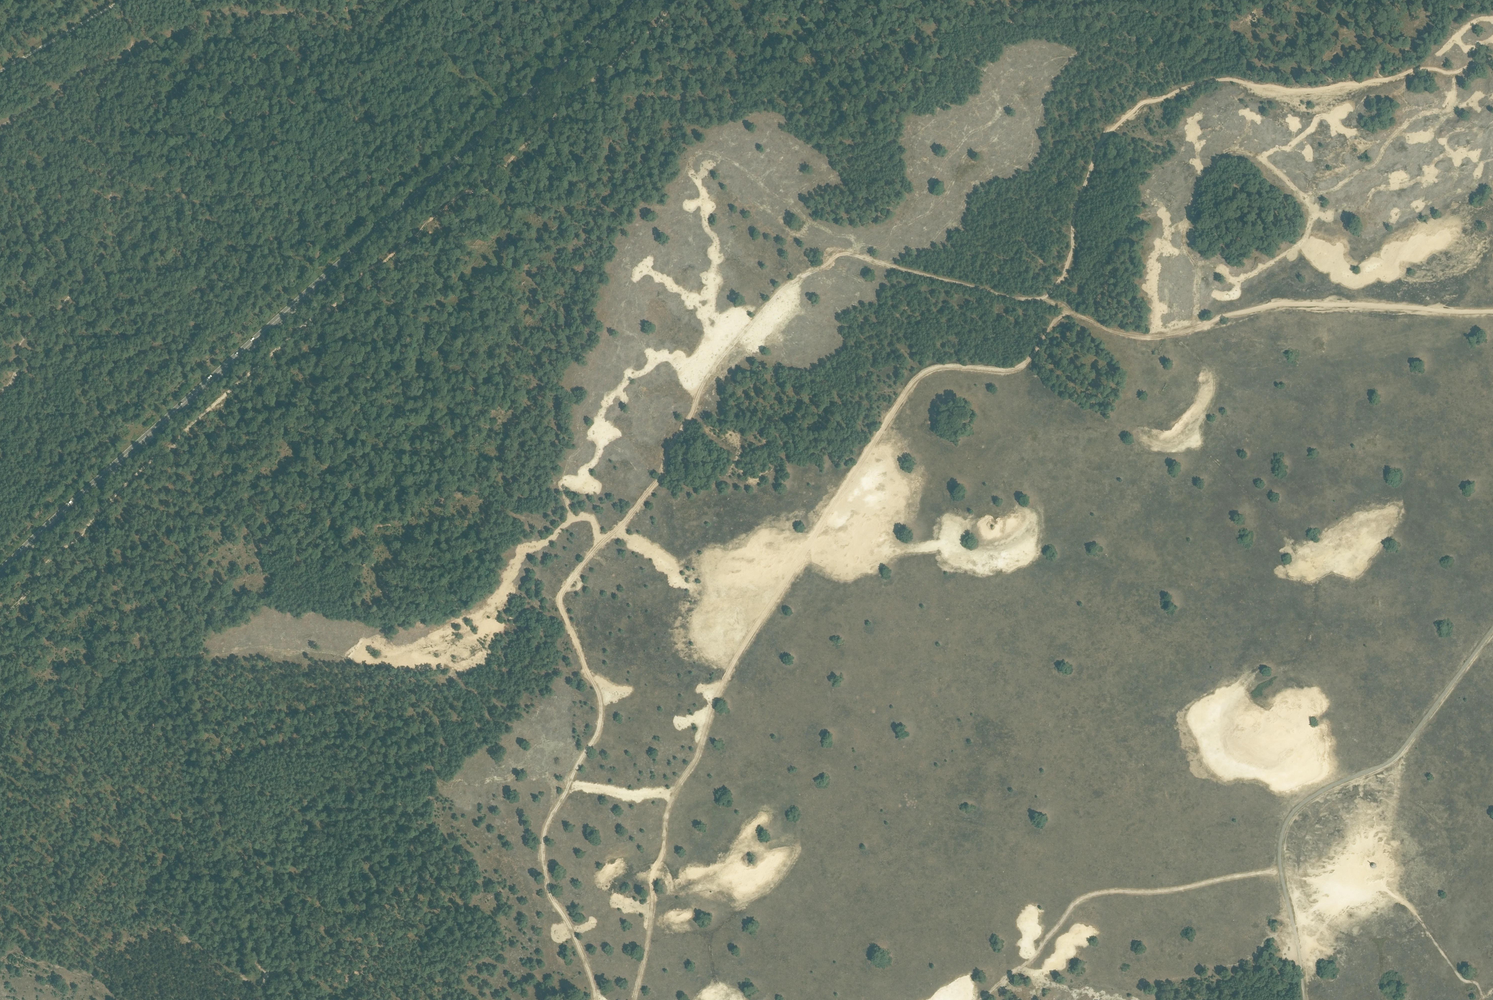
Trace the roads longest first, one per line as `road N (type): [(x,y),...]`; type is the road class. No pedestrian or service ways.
road 1 (track): [(594,999),(540,854),(571,772),(601,726),(602,696),(560,597),(648,494),(707,378),(777,292),(823,265),(831,249),(1035,300),(1068,268),(1075,208),(1097,150),(1142,101),(1225,79),(1303,91),(1492,62)]
road 2 (track): [(689,0),(359,276),(0,606)]
road 3 (primary): [(0,572),(634,0)]
road 4 (track): [(979,999),(1092,891),(1171,889),(1281,870),(1384,888)]
road 5 (track): [(22,369),(26,335),(100,257),(110,187),(97,108),(133,41),(117,3)]
road 6 (track): [(1485,999),(1384,888)]
road 7 (unclassified): [(0,71),(122,0)]

